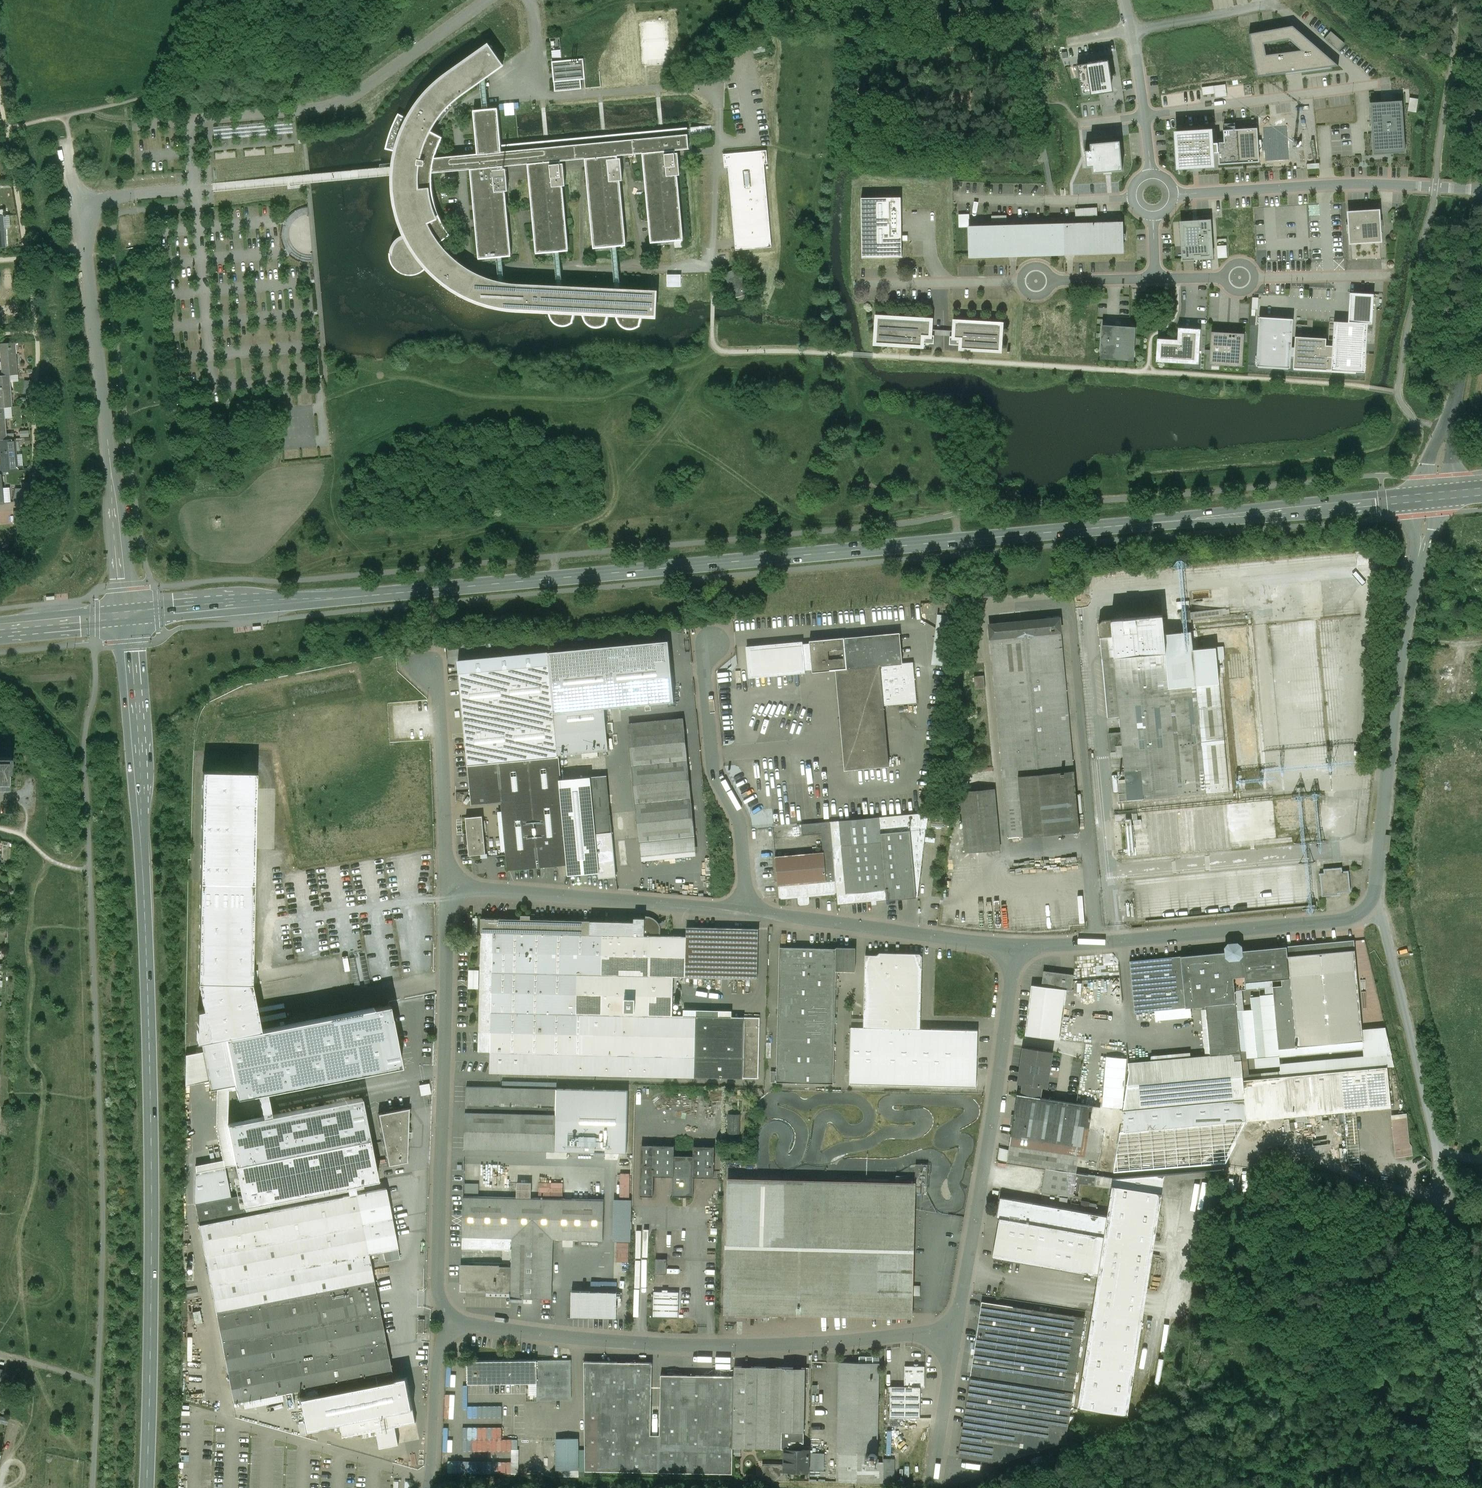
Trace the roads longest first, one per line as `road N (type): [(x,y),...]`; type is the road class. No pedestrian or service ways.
road 1 (secondary): [(129,614),(1430,498)]
road 2 (secondary): [(147,1487),(150,1089),(129,614)]
road 3 (residential): [(1430,498),(1407,621),(1376,887),(1362,912),(1015,947)]
road 4 (residential): [(458,1322),(612,1342),(784,1345),(939,1330),(960,1315)]
road 5 (residential): [(129,614),(69,141)]
road 6 (residential): [(448,887),(438,1281),(458,1322)]
road 7 (residential): [(960,1315),(1015,947)]
road 8 (track): [(756,140),(808,151),(1029,166),(1046,160),(1043,98)]
road 9 (track): [(1436,1146),(1439,1487)]
road 10 (residential): [(1174,195),(1376,183),(1481,191)]
road 11 (residential): [(745,911),(448,887)]
road 12 (residential): [(745,911),(740,825),(711,760),(704,669),(713,640)]
road 13 (residential): [(1015,947),(745,911)]
road 14 (residential): [(1145,116),(1378,85)]
road 15 (tertiary): [(1430,498),(1481,274)]
road 16 (residential): [(448,887),(439,665)]
road 17 (track): [(65,116),(156,93),(194,0)]
road 18 (residential): [(458,1322),(437,1355),(430,1487)]
road 19 (residential): [(1132,30),(1297,0)]
road 20 (residential): [(960,1315),(933,1478)]
road 21 (residential): [(875,283),(1021,280)]
road 22 (secondary): [(0,627),(129,614)]
road 23 (residential): [(1384,275),(1255,276)]

